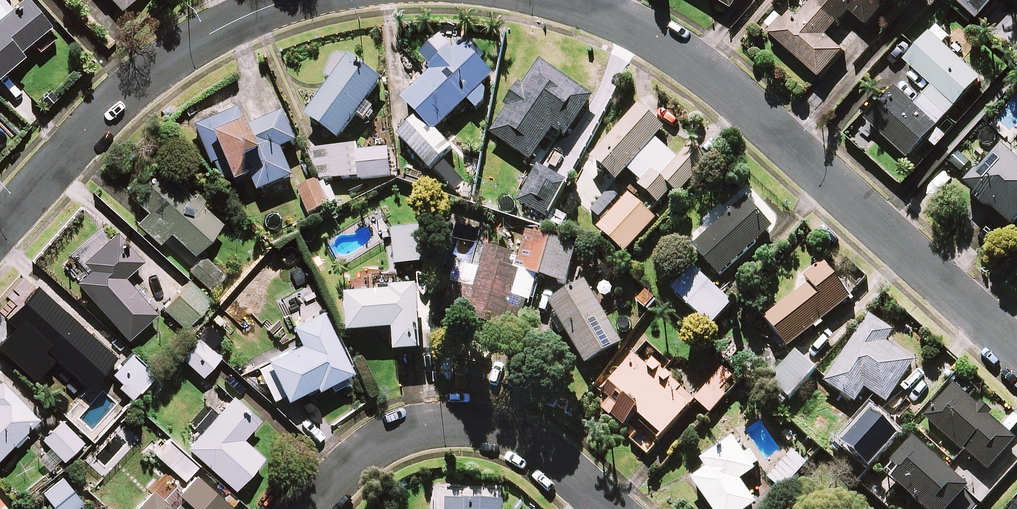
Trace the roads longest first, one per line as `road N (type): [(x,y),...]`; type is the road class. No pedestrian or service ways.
road 1 (residential): [(1016,348),(714,81),(644,33),(560,0)]
road 2 (residential): [(291,0),(159,61),(0,226)]
road 3 (residential): [(609,508),(528,440),(467,422),(403,430),(377,444),(312,508)]

